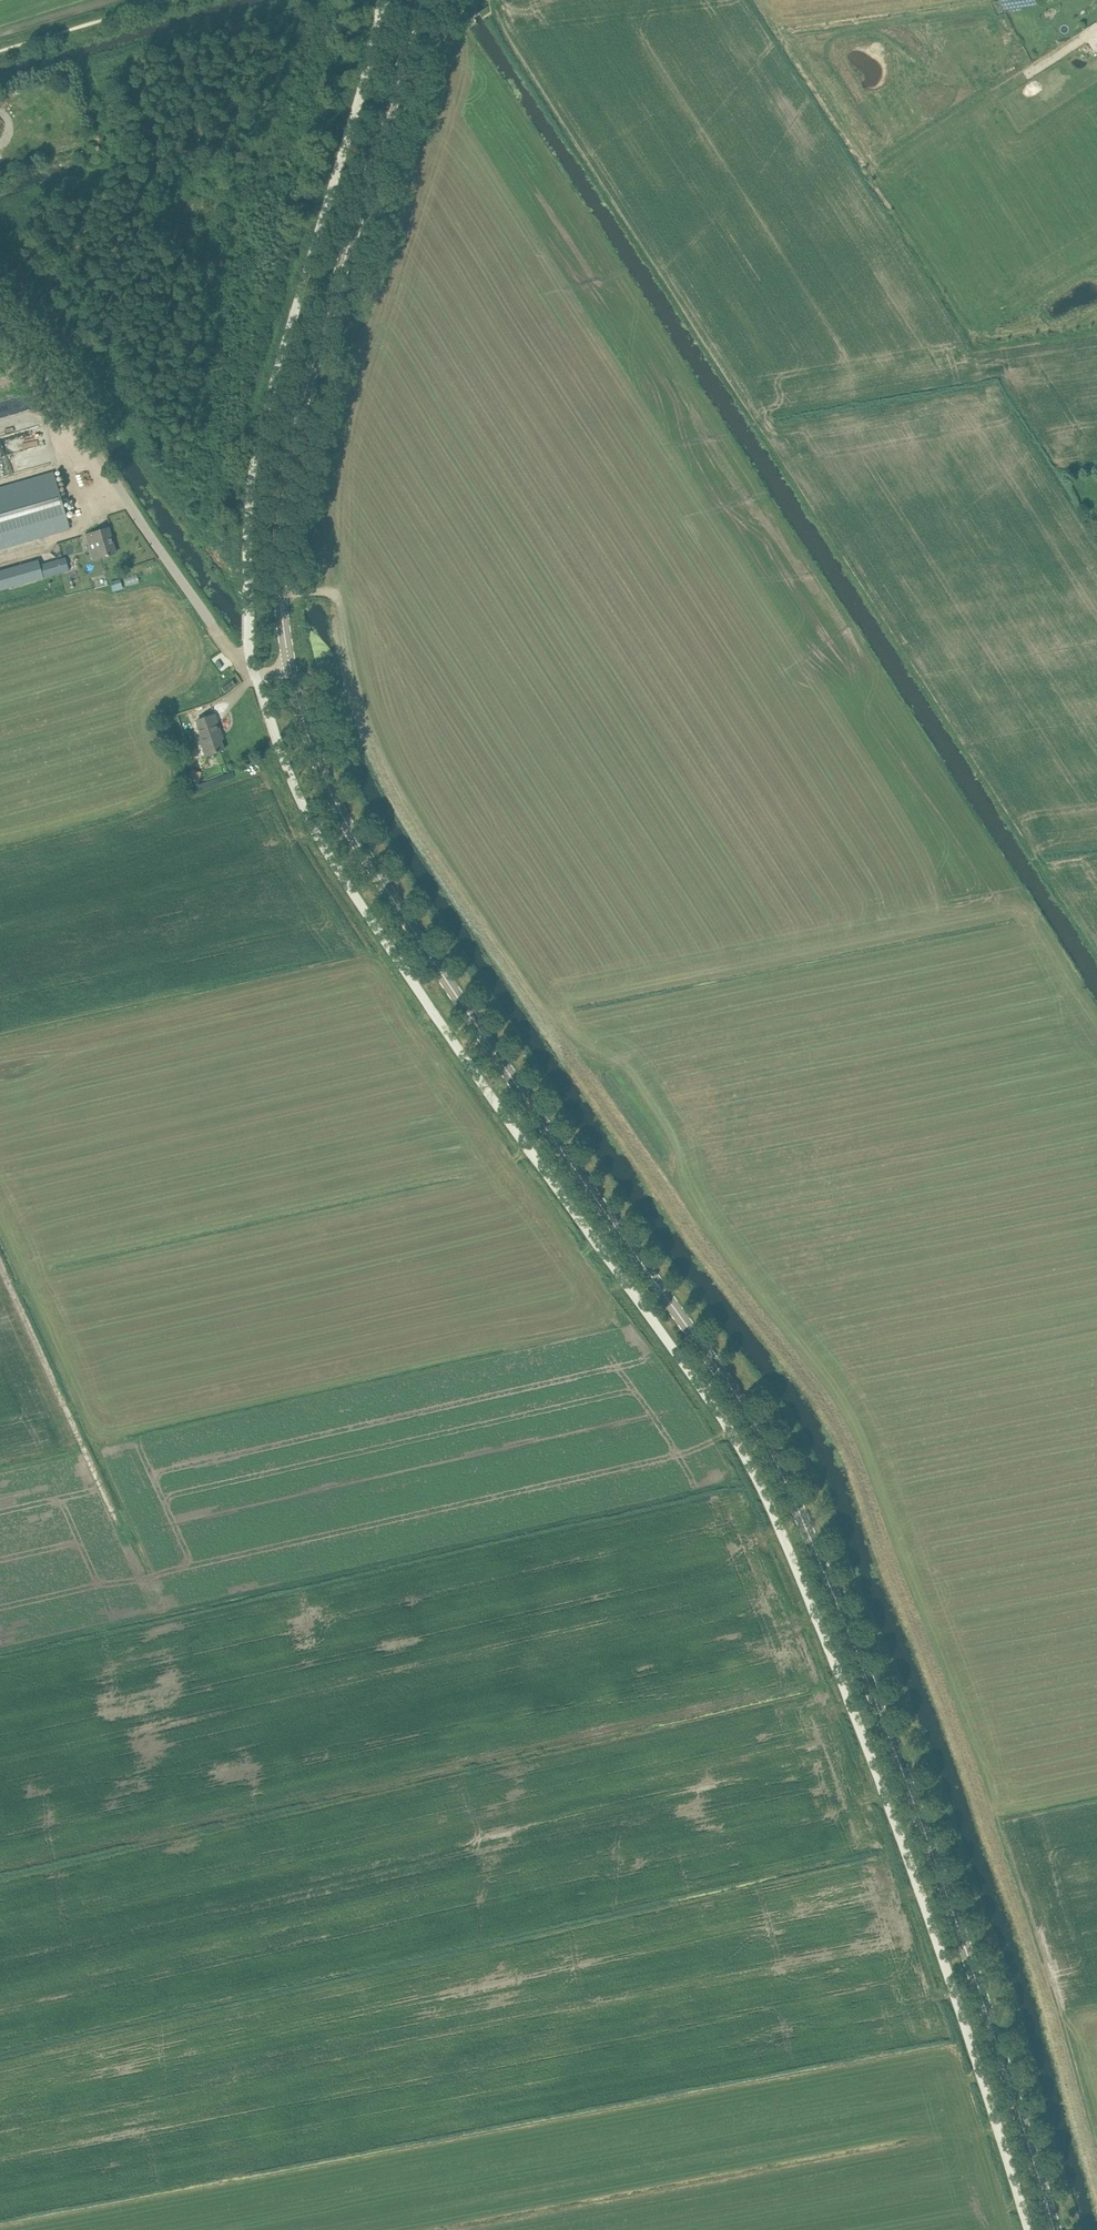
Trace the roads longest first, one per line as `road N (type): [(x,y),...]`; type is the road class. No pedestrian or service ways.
road 1 (tertiary): [(1054,2229),(945,1890),(772,1453),(358,845),(311,741),(290,669)]
road 2 (unclassified): [(1029,2229),(910,1863),(755,1475),(321,842),(256,676)]
road 3 (unclassified): [(256,676),(244,490),(261,393),(383,0)]
road 4 (tertiary): [(290,669),(280,594),(287,472),(423,0)]
road 5 (track): [(280,594),(334,594),(382,761),(498,947),(571,1037)]
road 6 (residential): [(58,394),(201,609),(256,676)]

